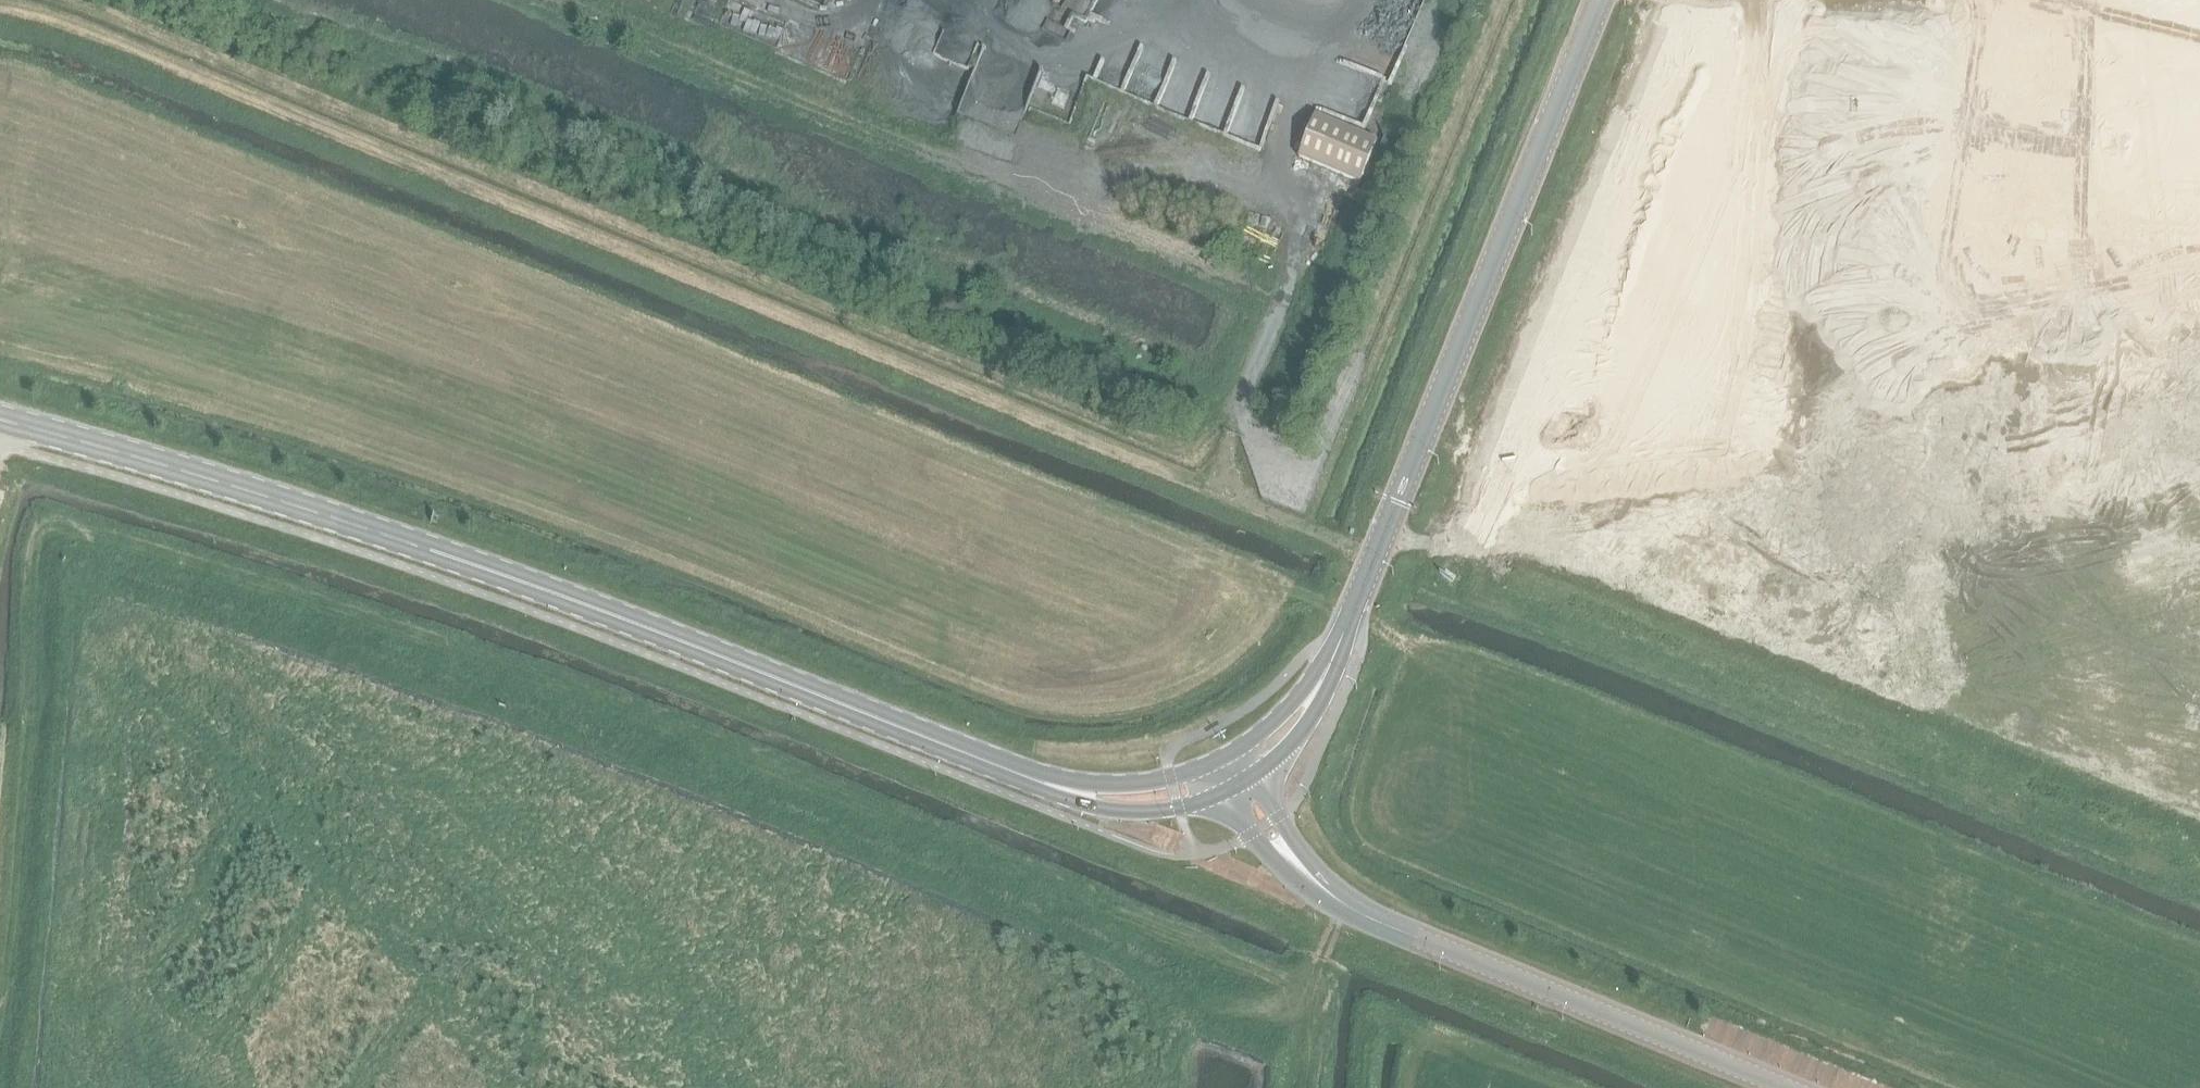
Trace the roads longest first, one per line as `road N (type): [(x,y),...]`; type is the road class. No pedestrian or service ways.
road 1 (secondary): [(1236,771),(1173,794),(1086,794),(344,520),(0,421)]
road 2 (tertiary): [(1236,771),(1300,712),(1343,634),(1590,0)]
road 3 (track): [(1921,692),(1836,435),(1837,253),(1877,0)]
road 4 (secondary): [(1776,1087),(1415,943),(1336,902),(1267,824),(1236,771)]
road 5 (track): [(1375,551),(1725,497),(1843,467)]

